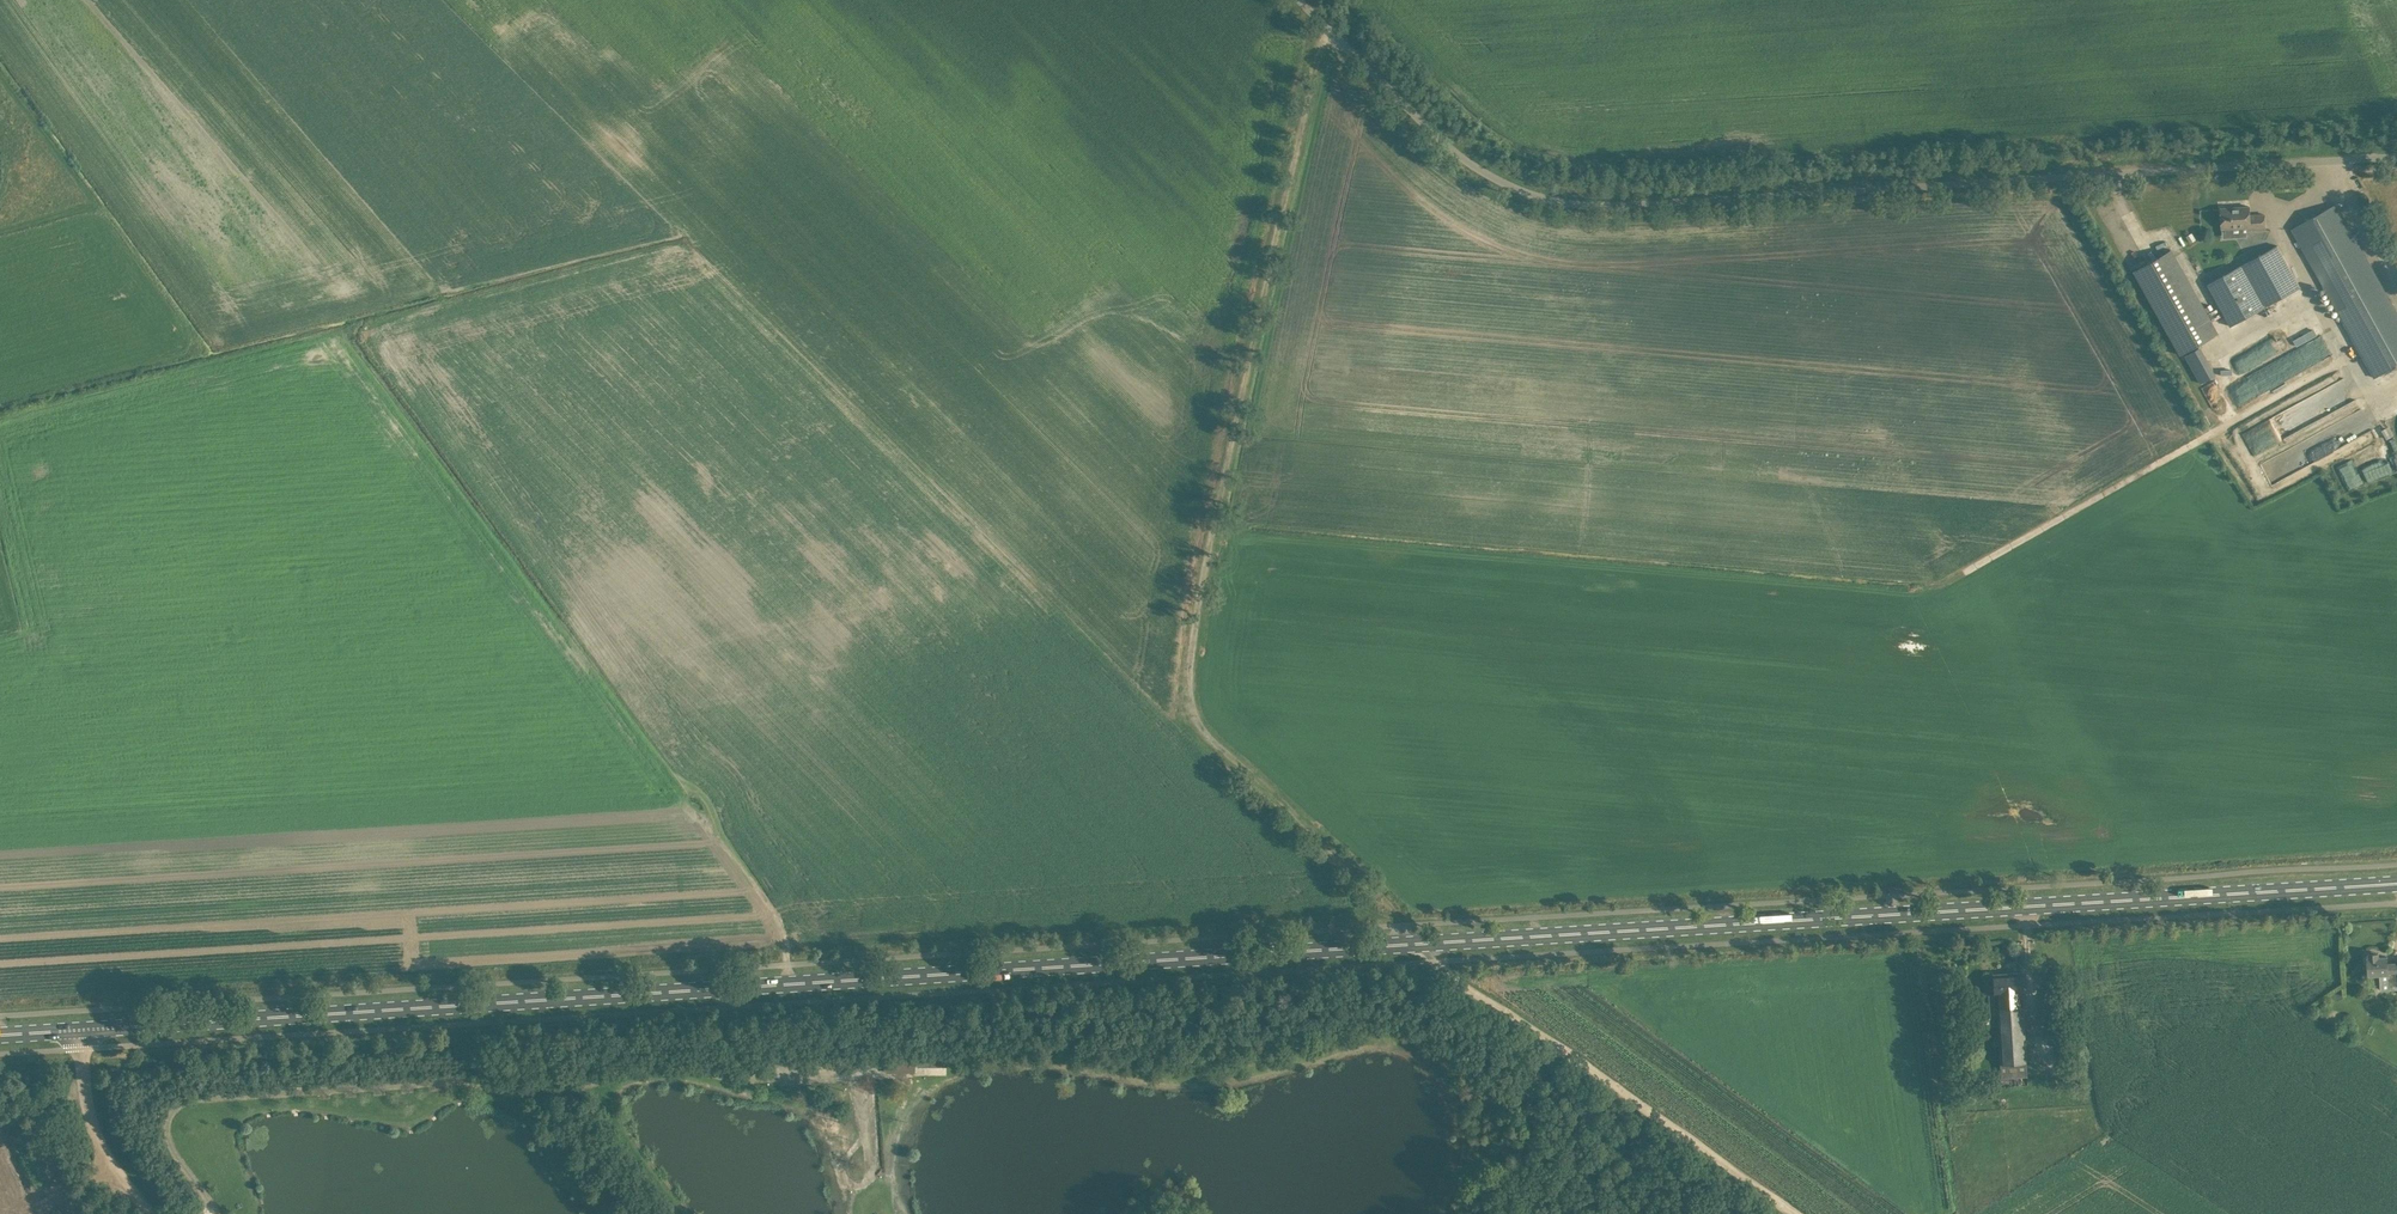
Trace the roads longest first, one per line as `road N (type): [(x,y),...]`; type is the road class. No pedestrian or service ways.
road 1 (primary): [(1513,941),(0,1034)]
road 2 (unclassified): [(1330,31),(1481,170),(1528,195),(1584,207),(2396,155)]
road 3 (track): [(1442,961),(1386,897),(1200,726),(1189,697),(1193,622),(1310,89),(1330,31)]
road 4 (primary): [(1513,941),(2396,883)]
road 5 (track): [(1926,595),(2350,357)]
road 6 (track): [(1788,1213),(1442,961)]
road 7 (track): [(148,1213),(90,1108),(83,1029)]

